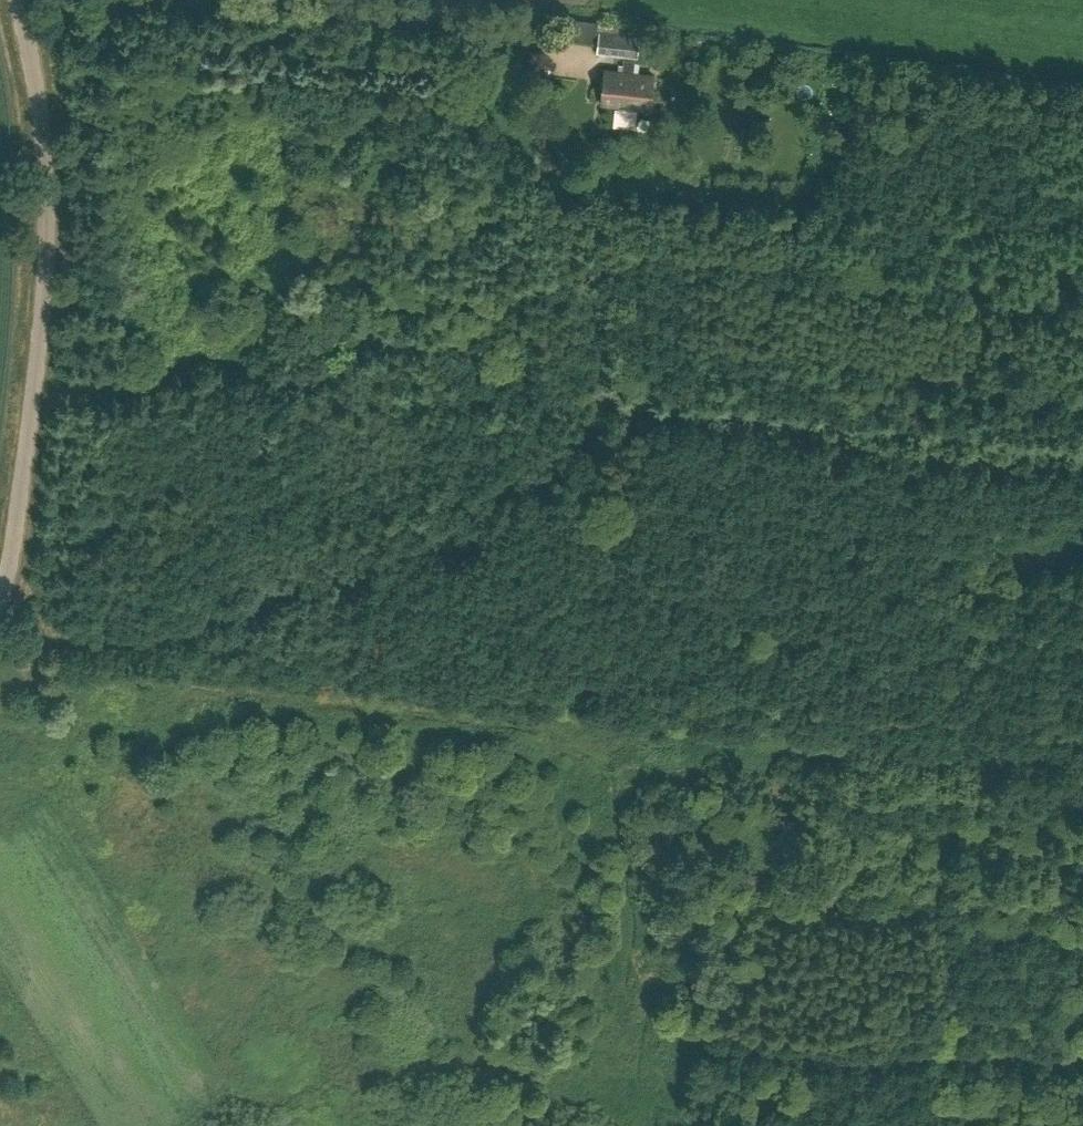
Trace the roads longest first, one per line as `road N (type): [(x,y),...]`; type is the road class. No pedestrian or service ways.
road 1 (unclassified): [(0,592),(44,294),(45,179),(18,0)]

